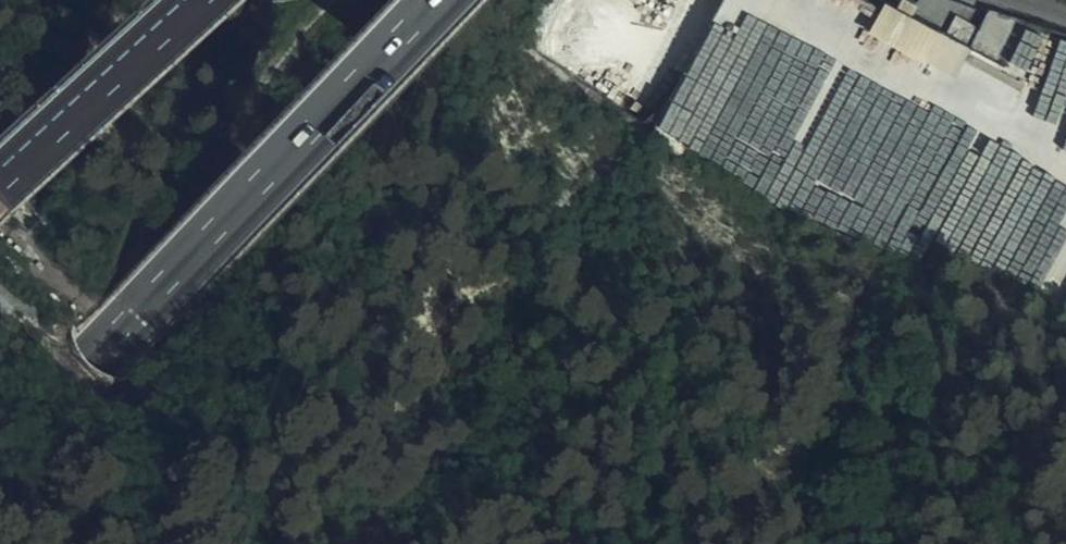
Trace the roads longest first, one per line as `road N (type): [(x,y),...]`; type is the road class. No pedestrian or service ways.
road 1 (motorway): [(0,463),(430,0)]
road 2 (motorway): [(193,0),(0,183)]

